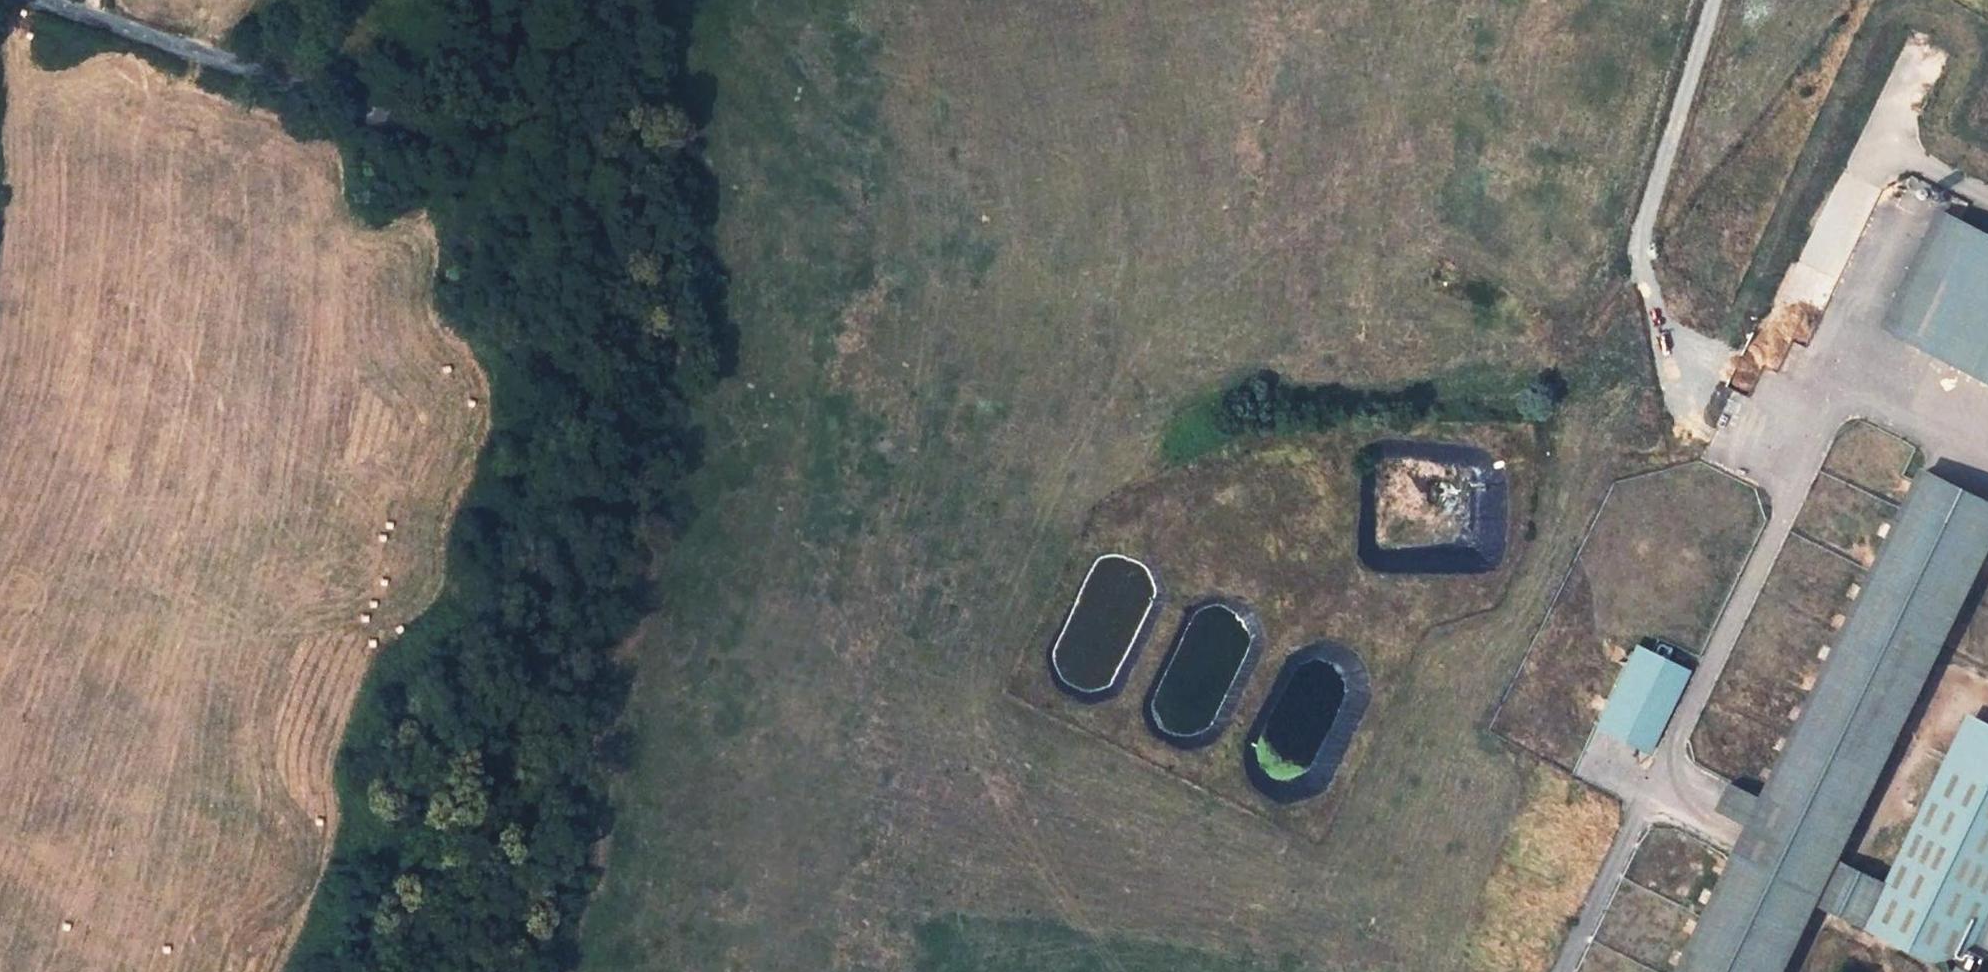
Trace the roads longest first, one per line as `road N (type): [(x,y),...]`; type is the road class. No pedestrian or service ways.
road 1 (unclassified): [(46,0),(438,130),(466,130),(540,90),(565,0)]

